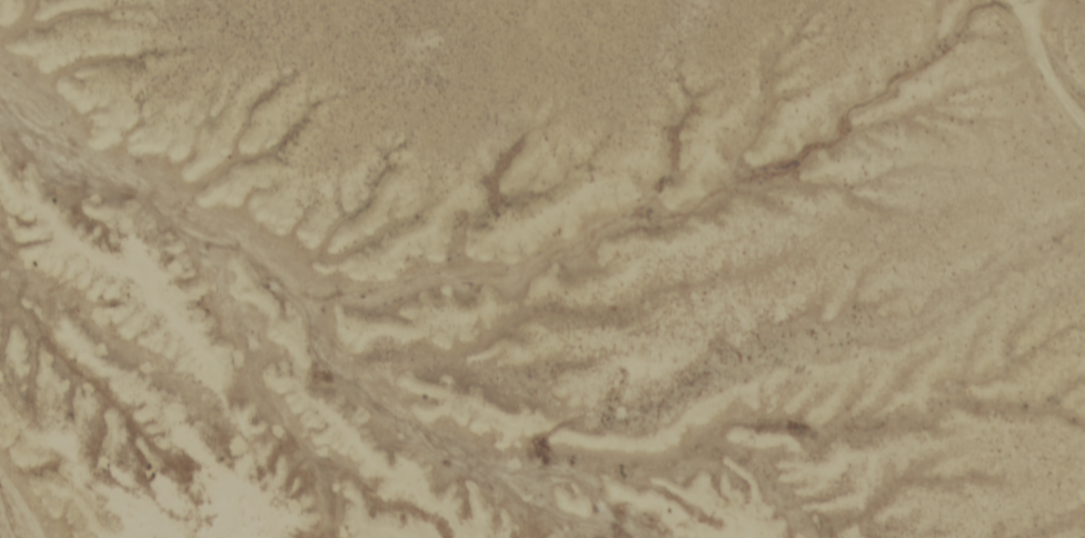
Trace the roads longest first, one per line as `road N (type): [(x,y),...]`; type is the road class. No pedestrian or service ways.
road 1 (track): [(683,537),(713,527),(827,440),(900,359),(1023,34),(1046,9),(1072,0)]

